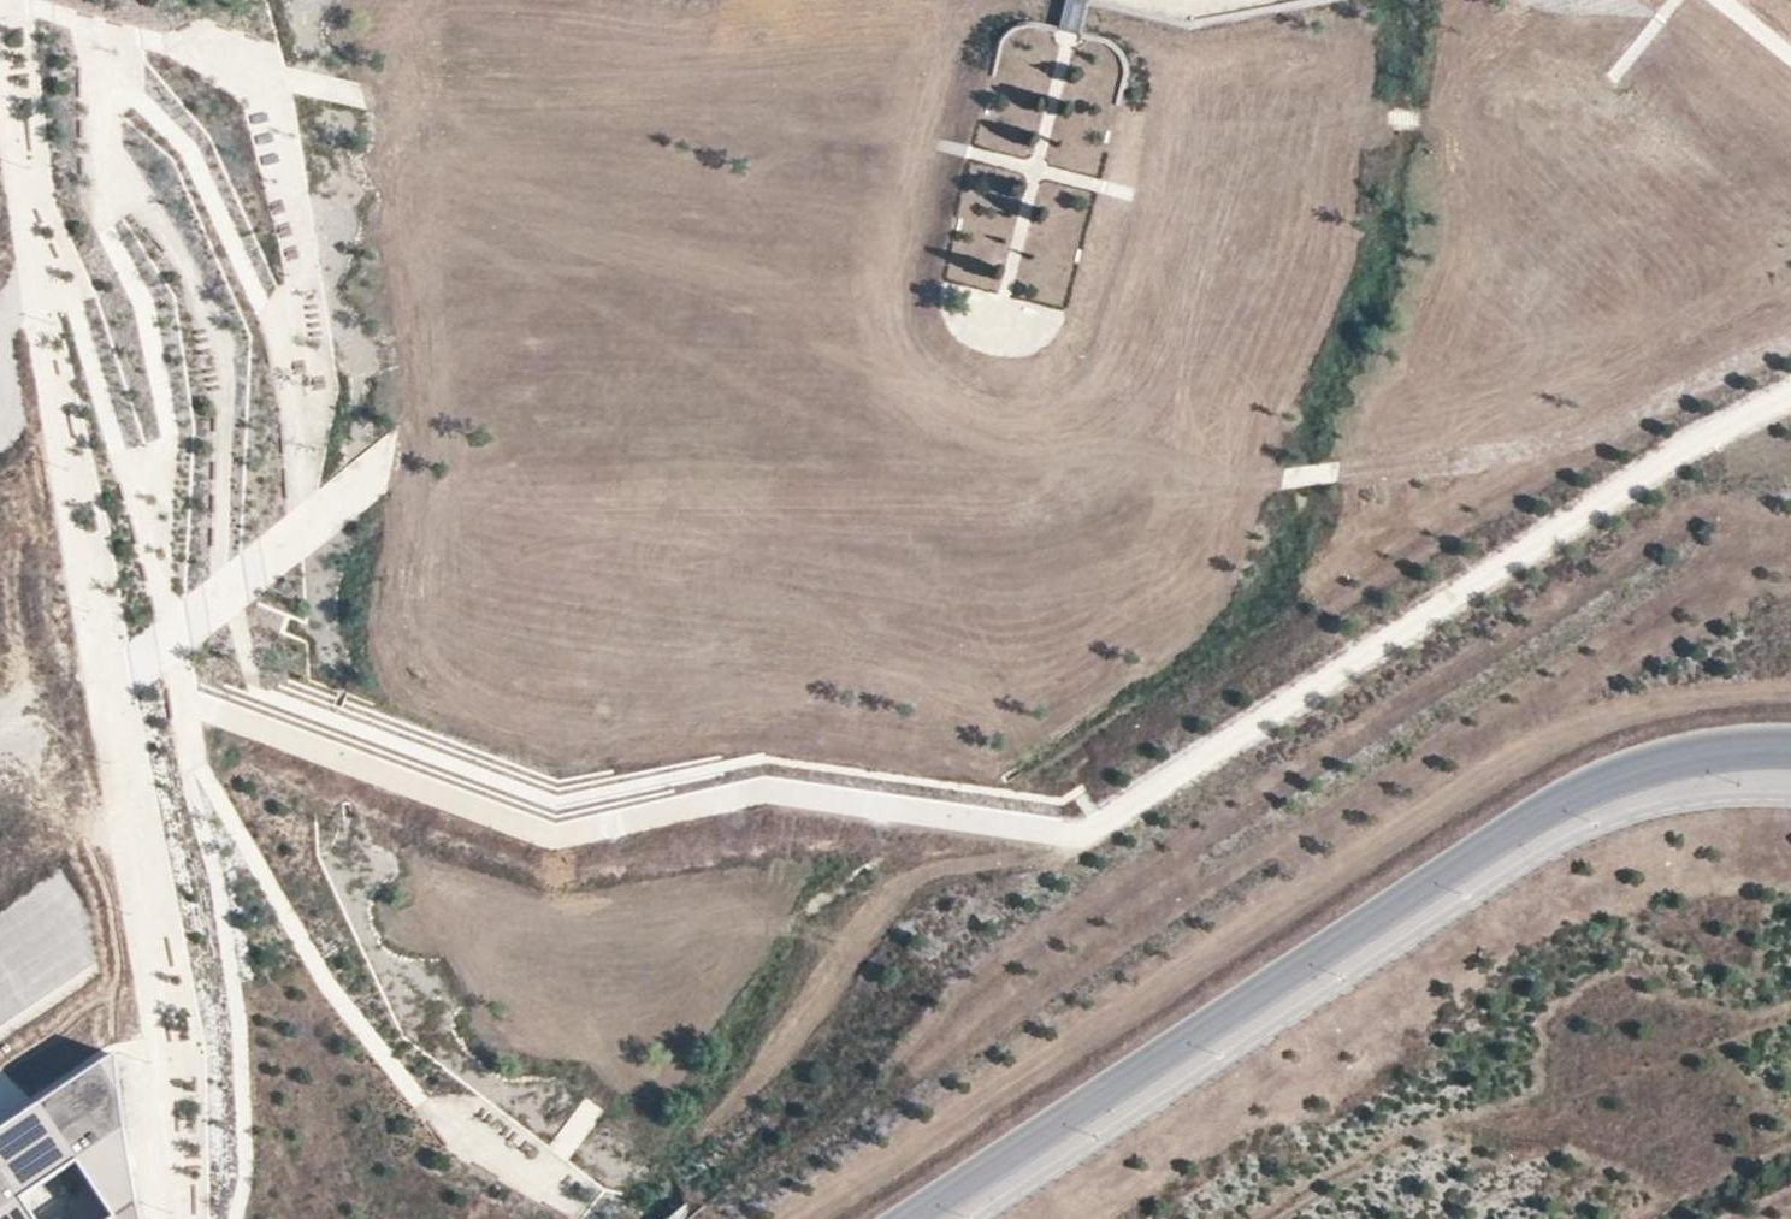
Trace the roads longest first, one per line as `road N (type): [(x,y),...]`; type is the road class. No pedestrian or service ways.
road 1 (tertiary): [(920,1218),(997,1152),(1533,815),(1655,766),(1726,750),(1790,750)]
road 2 (residential): [(0,757),(109,662)]

